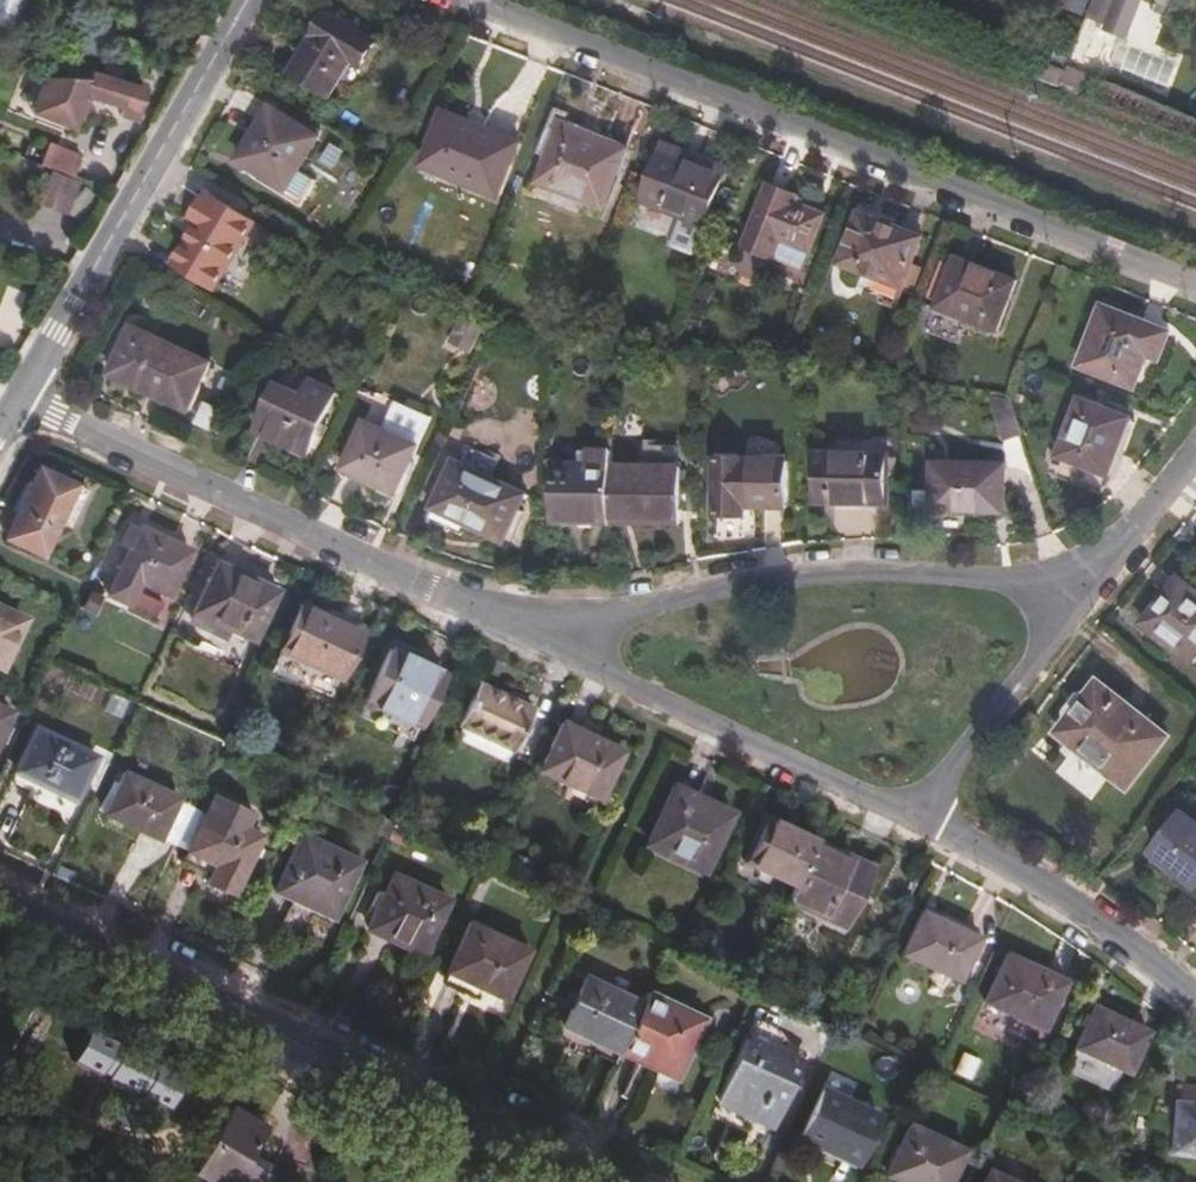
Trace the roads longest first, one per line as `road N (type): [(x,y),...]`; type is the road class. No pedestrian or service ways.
road 1 (residential): [(1195,285),(476,0)]
road 2 (secondary): [(0,913),(585,1181)]
road 3 (residential): [(554,649),(17,401)]
road 4 (residential): [(554,649),(606,621),(752,580),(883,570),(1088,586)]
road 5 (unclassified): [(17,401),(248,0)]
road 6 (residential): [(920,817),(554,649)]
road 7 (residential): [(1195,996),(1027,874),(920,817)]
road 8 (residential): [(1088,586),(920,817)]
road 9 (residential): [(1195,445),(1088,586)]

